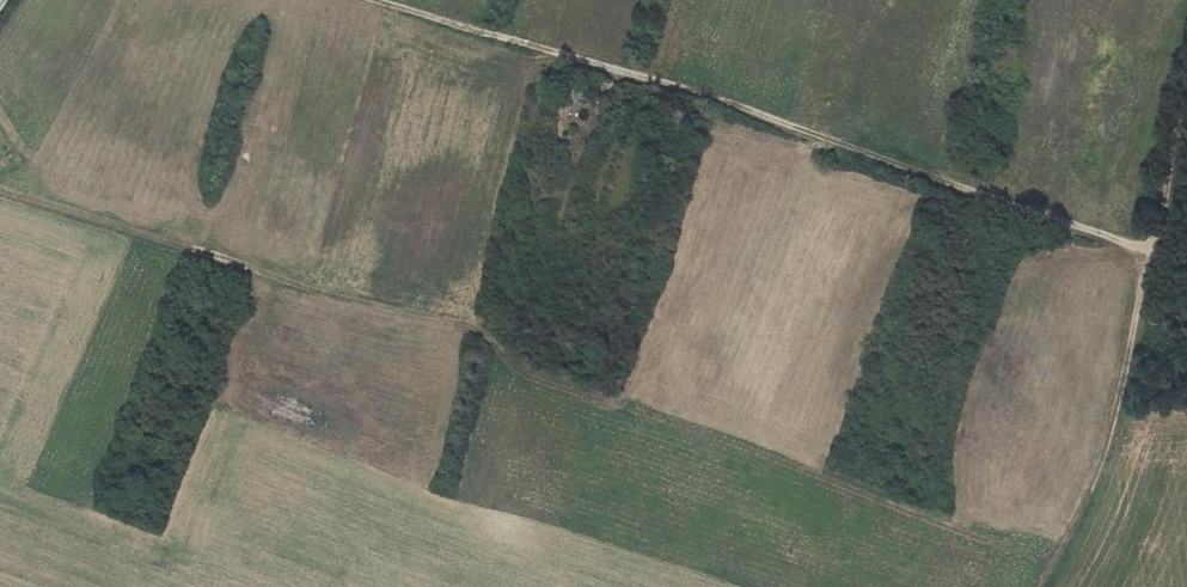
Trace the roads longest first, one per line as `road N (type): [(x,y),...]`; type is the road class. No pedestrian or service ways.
road 1 (track): [(0,177),(478,322),(540,374),(1054,559)]
road 2 (track): [(1186,110),(1162,221),(1155,241),(1137,245),(620,69),(382,0)]
road 3 (track): [(1037,586),(1112,437),(1155,241)]

